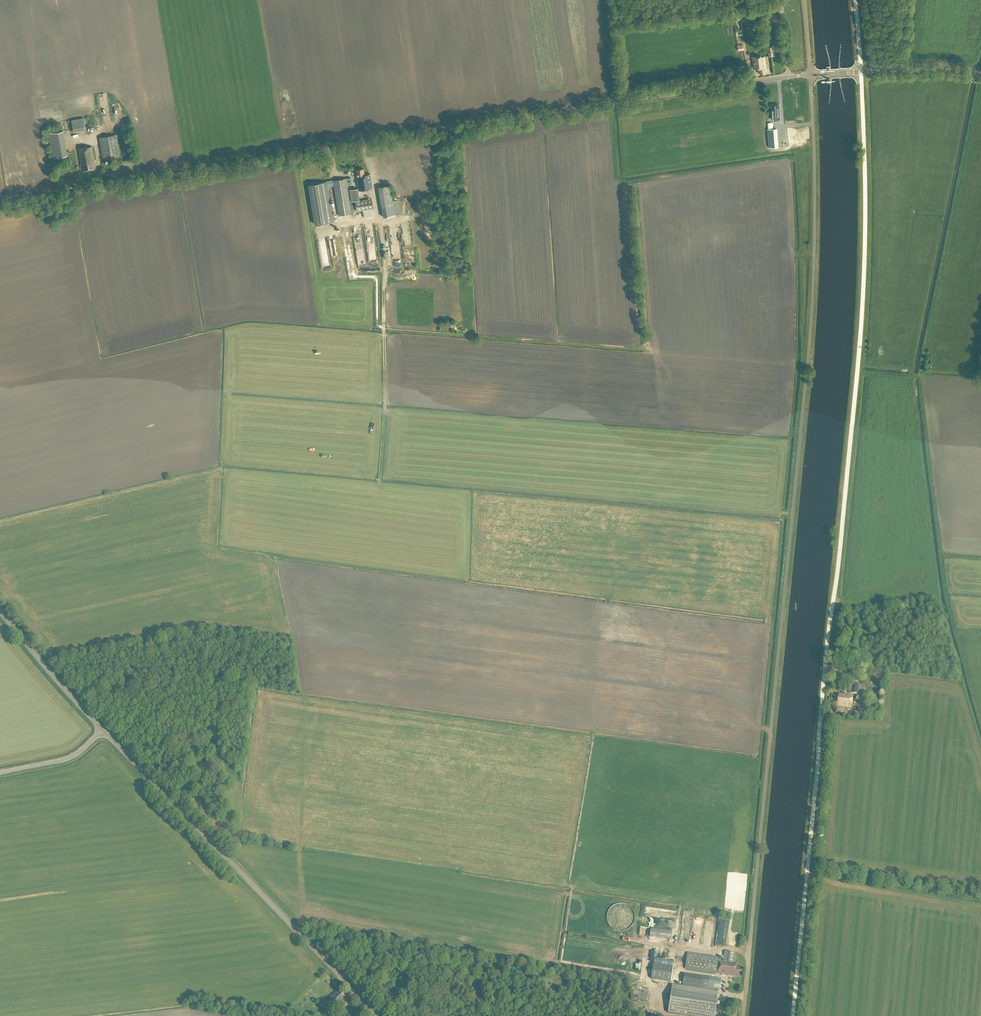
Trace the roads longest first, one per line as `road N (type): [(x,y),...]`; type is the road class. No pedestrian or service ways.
road 1 (unclassified): [(743,1015),(808,362),(811,74)]
road 2 (tertiary): [(811,74),(0,206)]
road 3 (track): [(980,720),(947,599),(920,380),(980,74)]
road 4 (unclassified): [(381,1015),(102,730)]
road 5 (tertiary): [(980,74),(943,67),(811,74)]
road 6 (unclassified): [(102,730),(0,610)]

